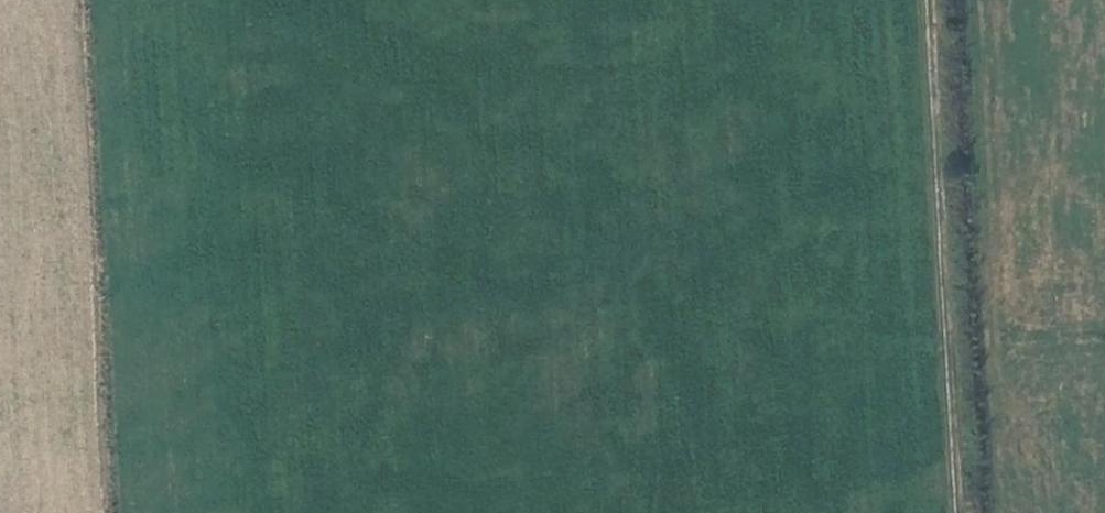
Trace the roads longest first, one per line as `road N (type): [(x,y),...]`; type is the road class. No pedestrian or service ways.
road 1 (track): [(925,0),(957,512)]

